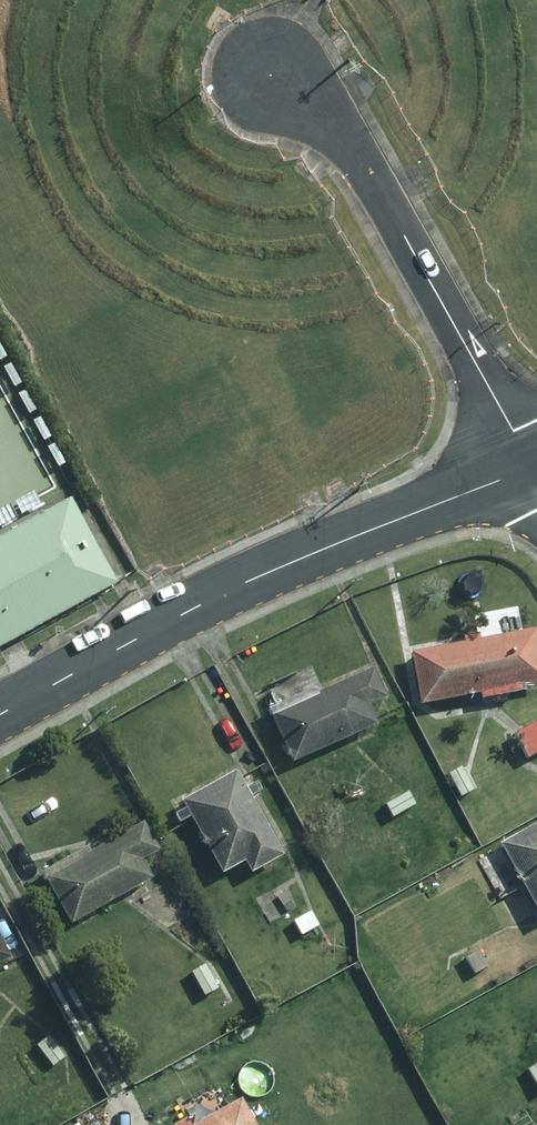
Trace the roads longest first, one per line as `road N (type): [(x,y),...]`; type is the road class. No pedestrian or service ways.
road 1 (residential): [(0,715),(266,573),(536,464)]
road 2 (residential): [(274,69),(348,140),(536,462)]

